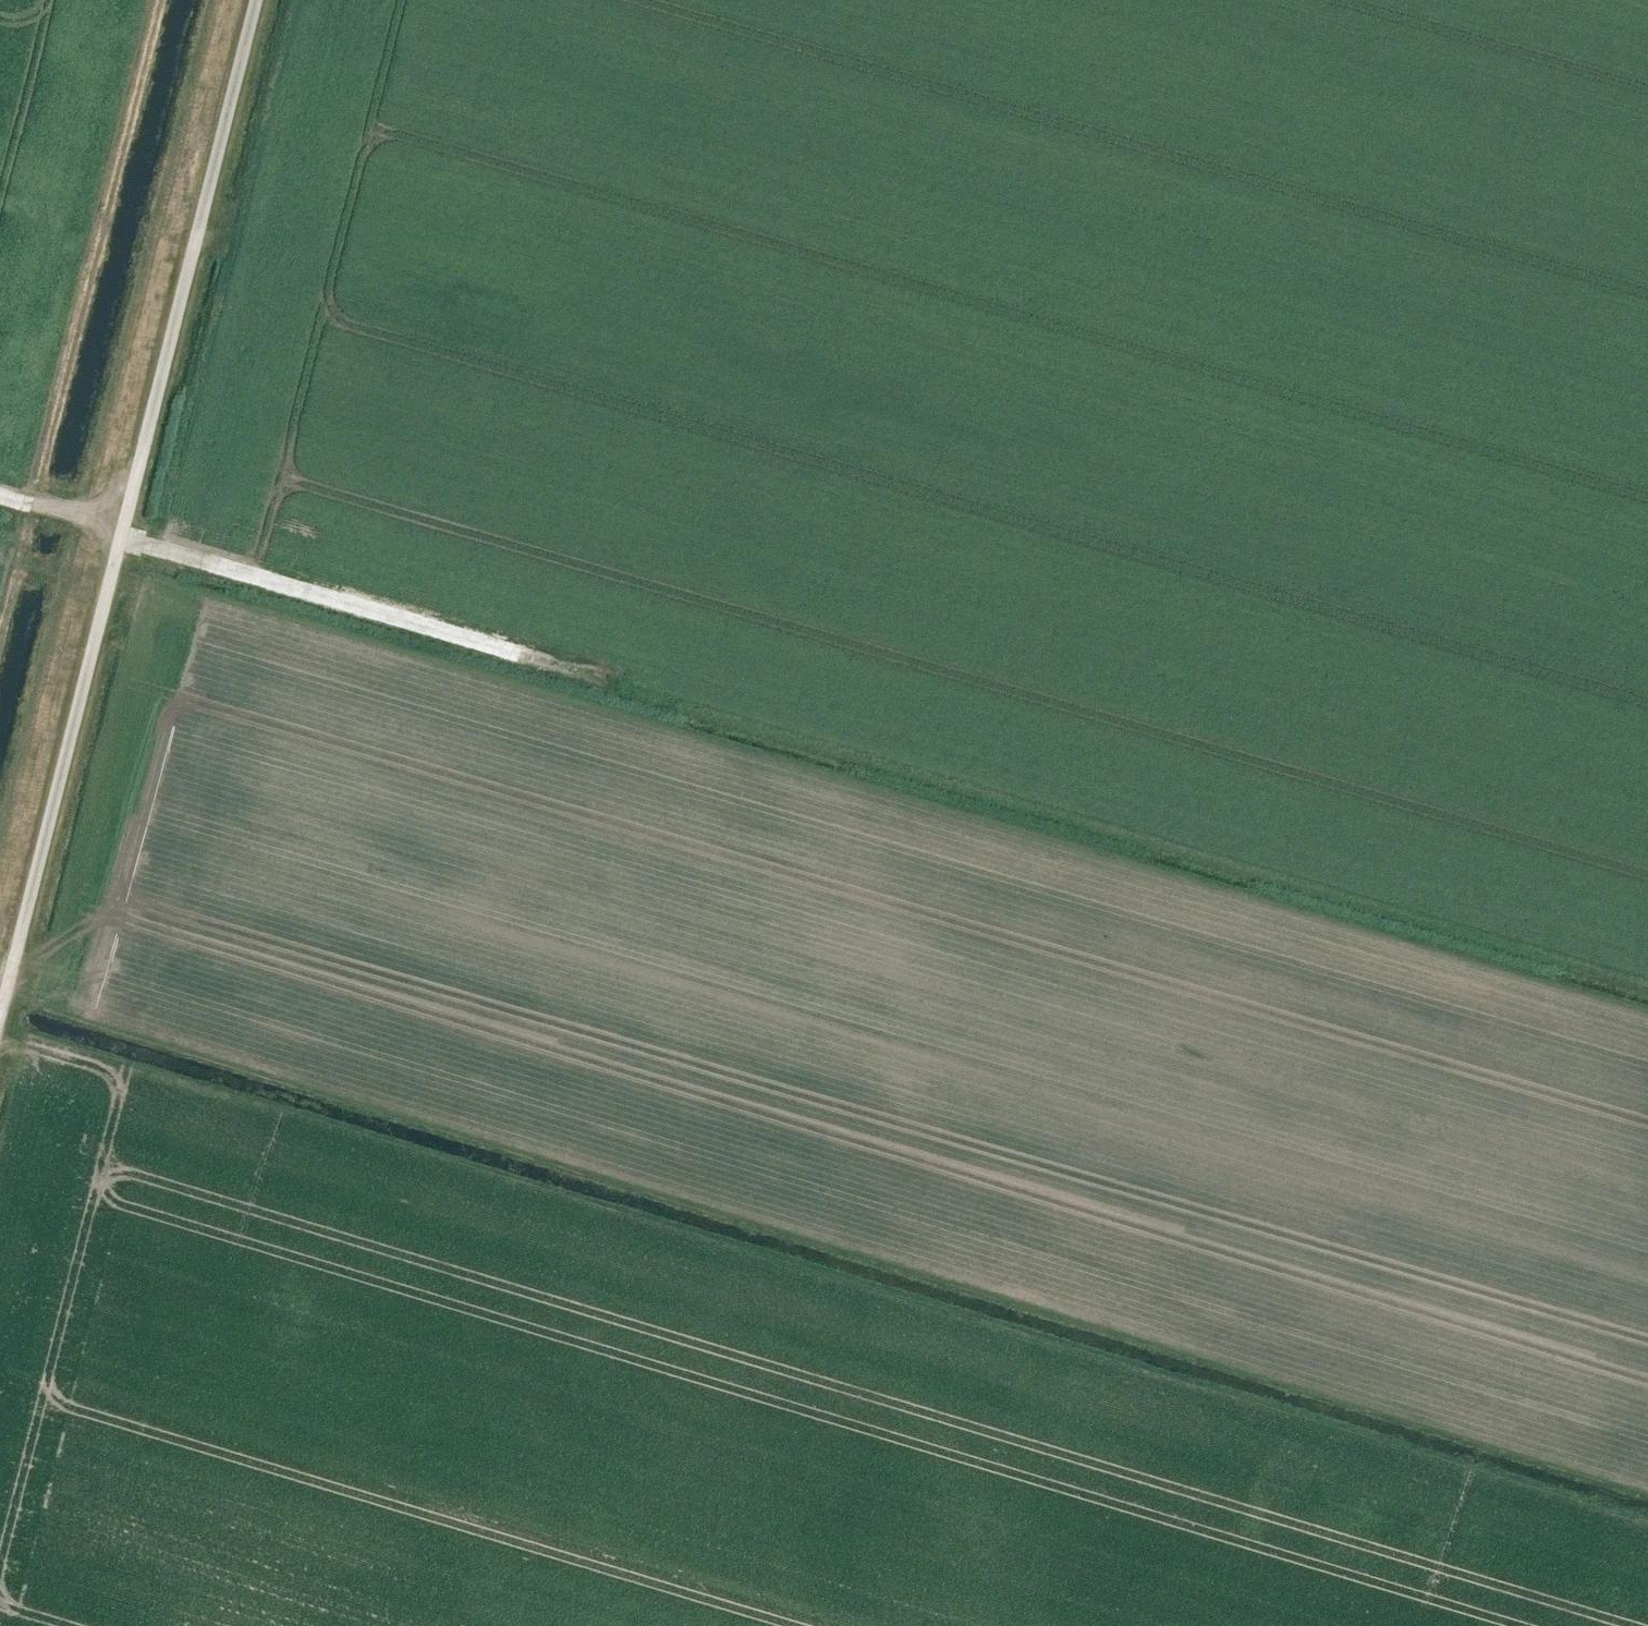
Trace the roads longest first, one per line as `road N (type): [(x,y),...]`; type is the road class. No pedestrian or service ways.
road 1 (unclassified): [(0,1016),(256,0)]

